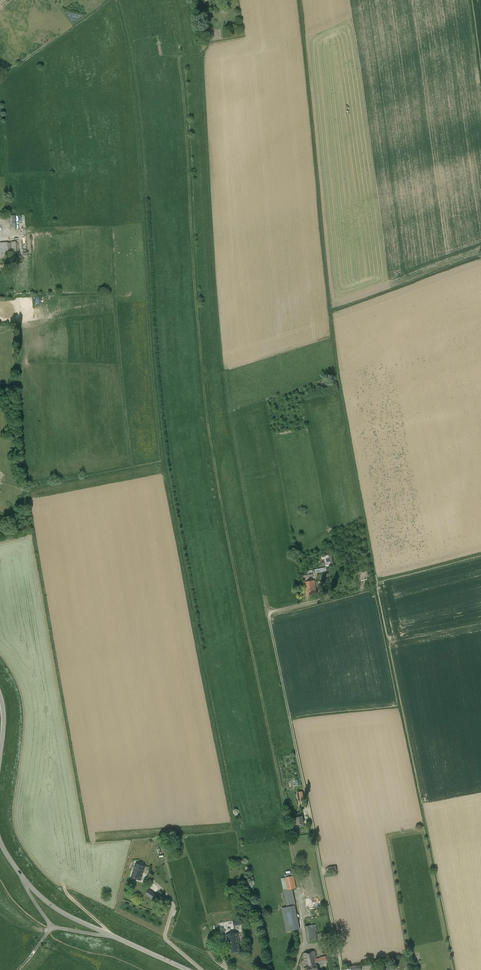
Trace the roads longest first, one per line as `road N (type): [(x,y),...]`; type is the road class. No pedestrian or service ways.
road 1 (track): [(206,48),(179,59),(208,426),(297,893)]

